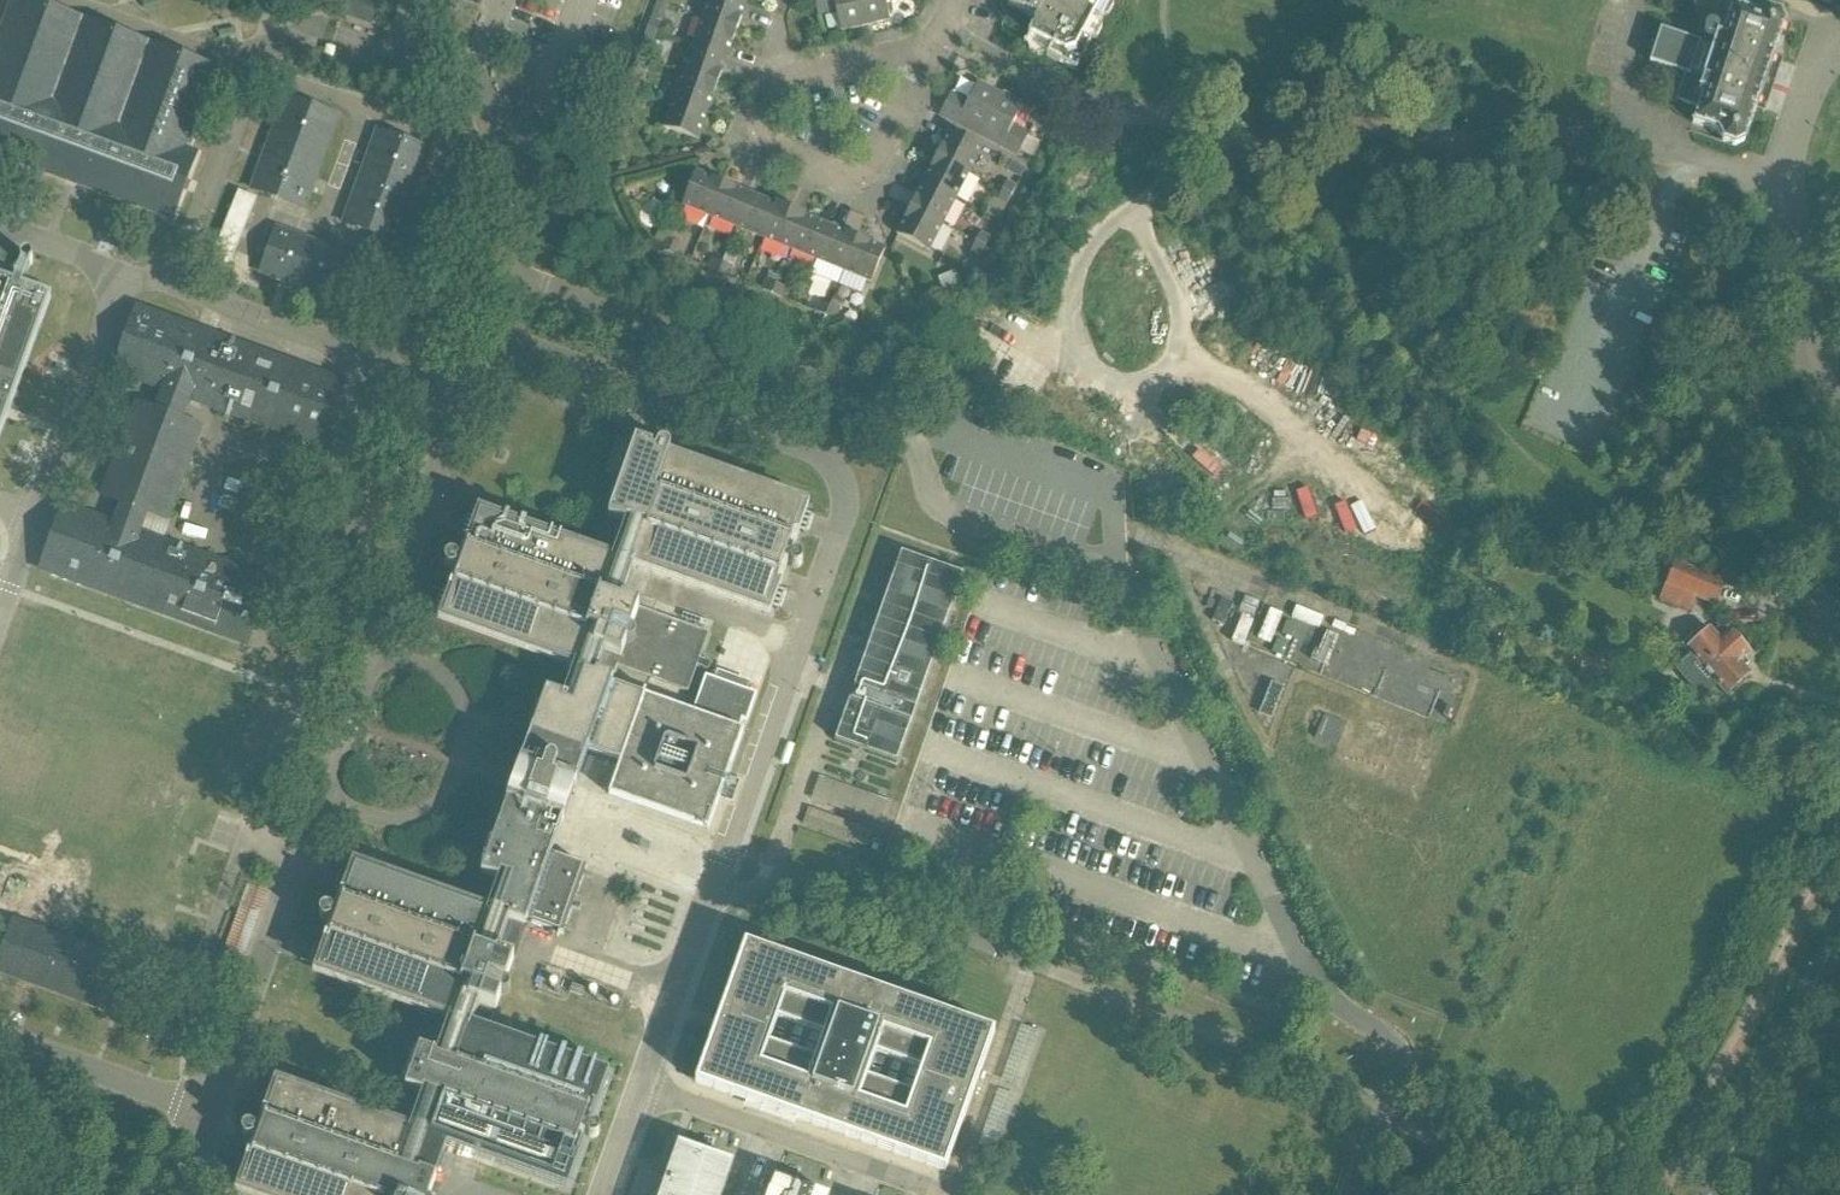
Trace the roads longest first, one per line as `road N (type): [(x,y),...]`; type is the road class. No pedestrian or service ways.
road 1 (residential): [(932,49),(866,176),(769,149),(759,127),(779,82),(787,80)]
road 2 (secondary): [(1711,1194),(1839,935)]
road 3 (residential): [(787,80),(932,49)]

